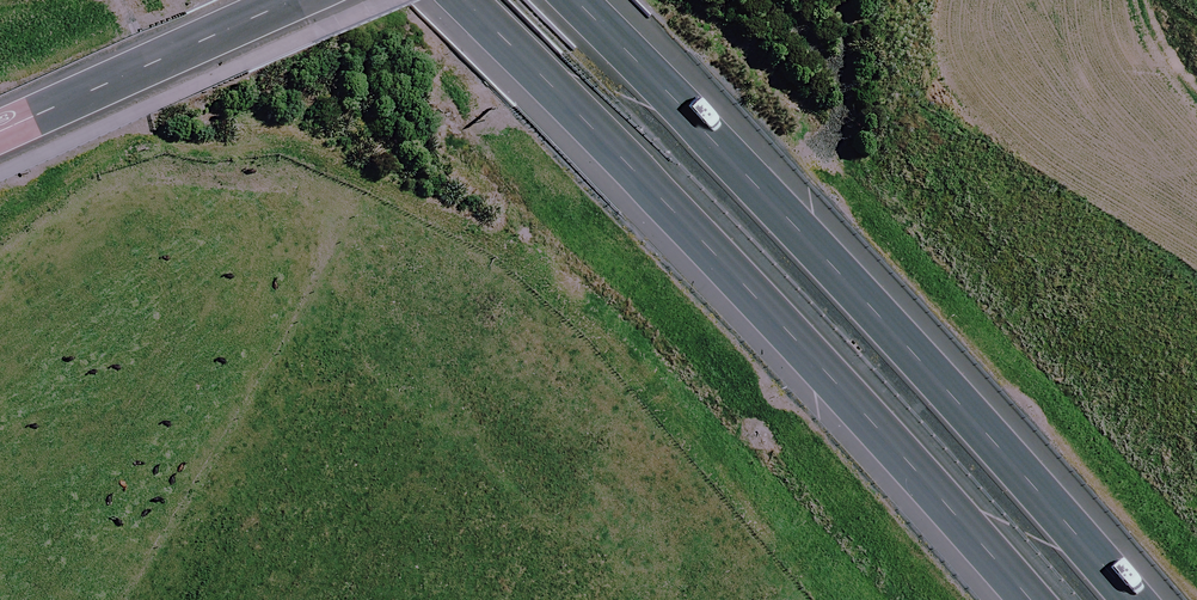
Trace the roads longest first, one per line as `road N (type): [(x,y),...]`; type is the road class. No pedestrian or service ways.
road 1 (motorway): [(1020,599),(633,177),(446,0)]
road 2 (motorway): [(571,0),(1125,599)]
road 3 (unclassified): [(298,0),(0,137)]

